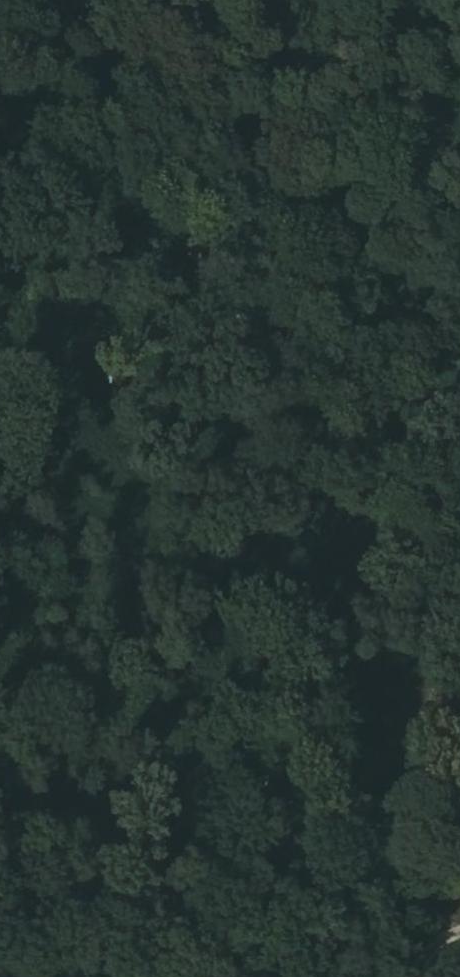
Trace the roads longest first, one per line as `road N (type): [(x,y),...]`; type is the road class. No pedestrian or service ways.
road 1 (track): [(459,538),(90,106),(0,59)]

